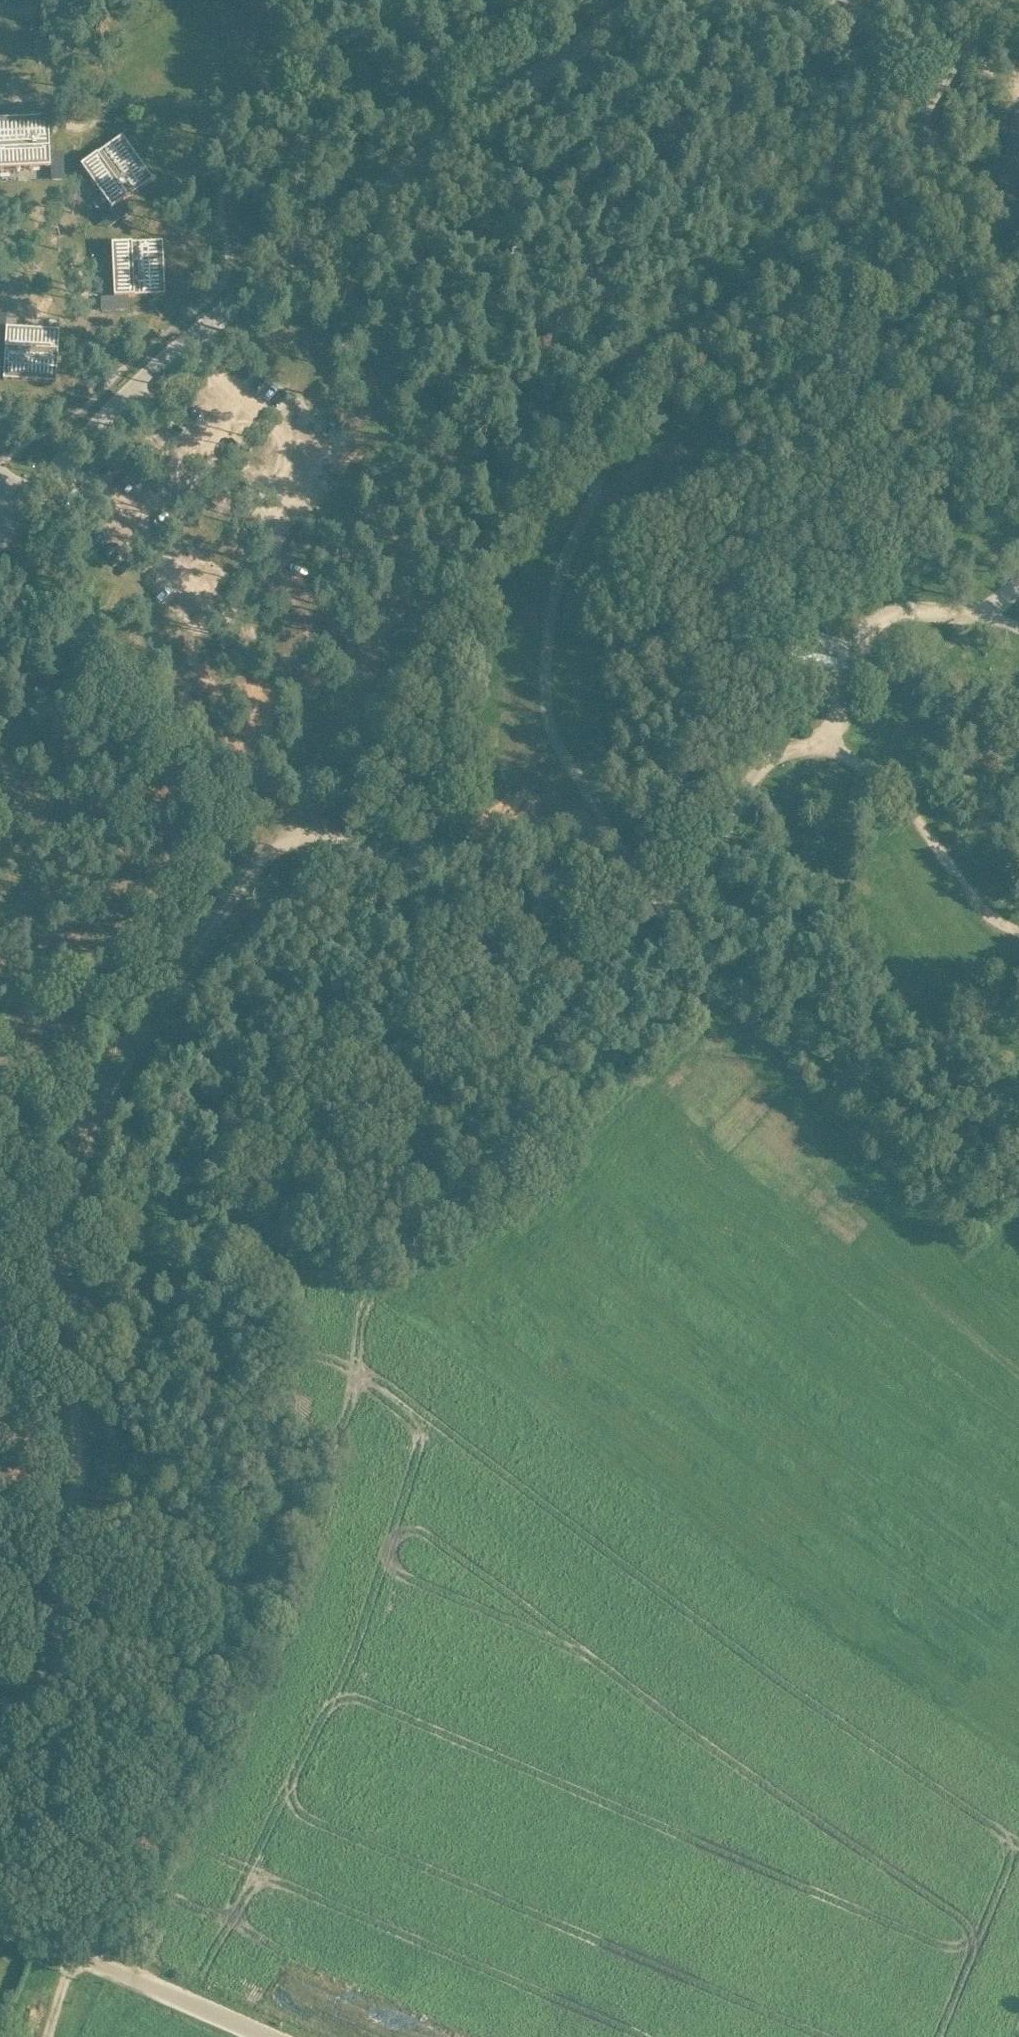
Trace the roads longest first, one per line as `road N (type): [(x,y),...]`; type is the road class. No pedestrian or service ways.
road 1 (track): [(610,831),(542,823),(454,863),(406,871),(310,832),(282,839),(258,865),(121,1076),(89,1141),(72,1206),(66,1287),(80,1469),(71,1555),(40,1688),(0,1714)]
road 2 (unclassified): [(266,2036),(0,1918)]
road 3 (track): [(902,0),(955,62),(935,104),(936,144),(1018,233)]

